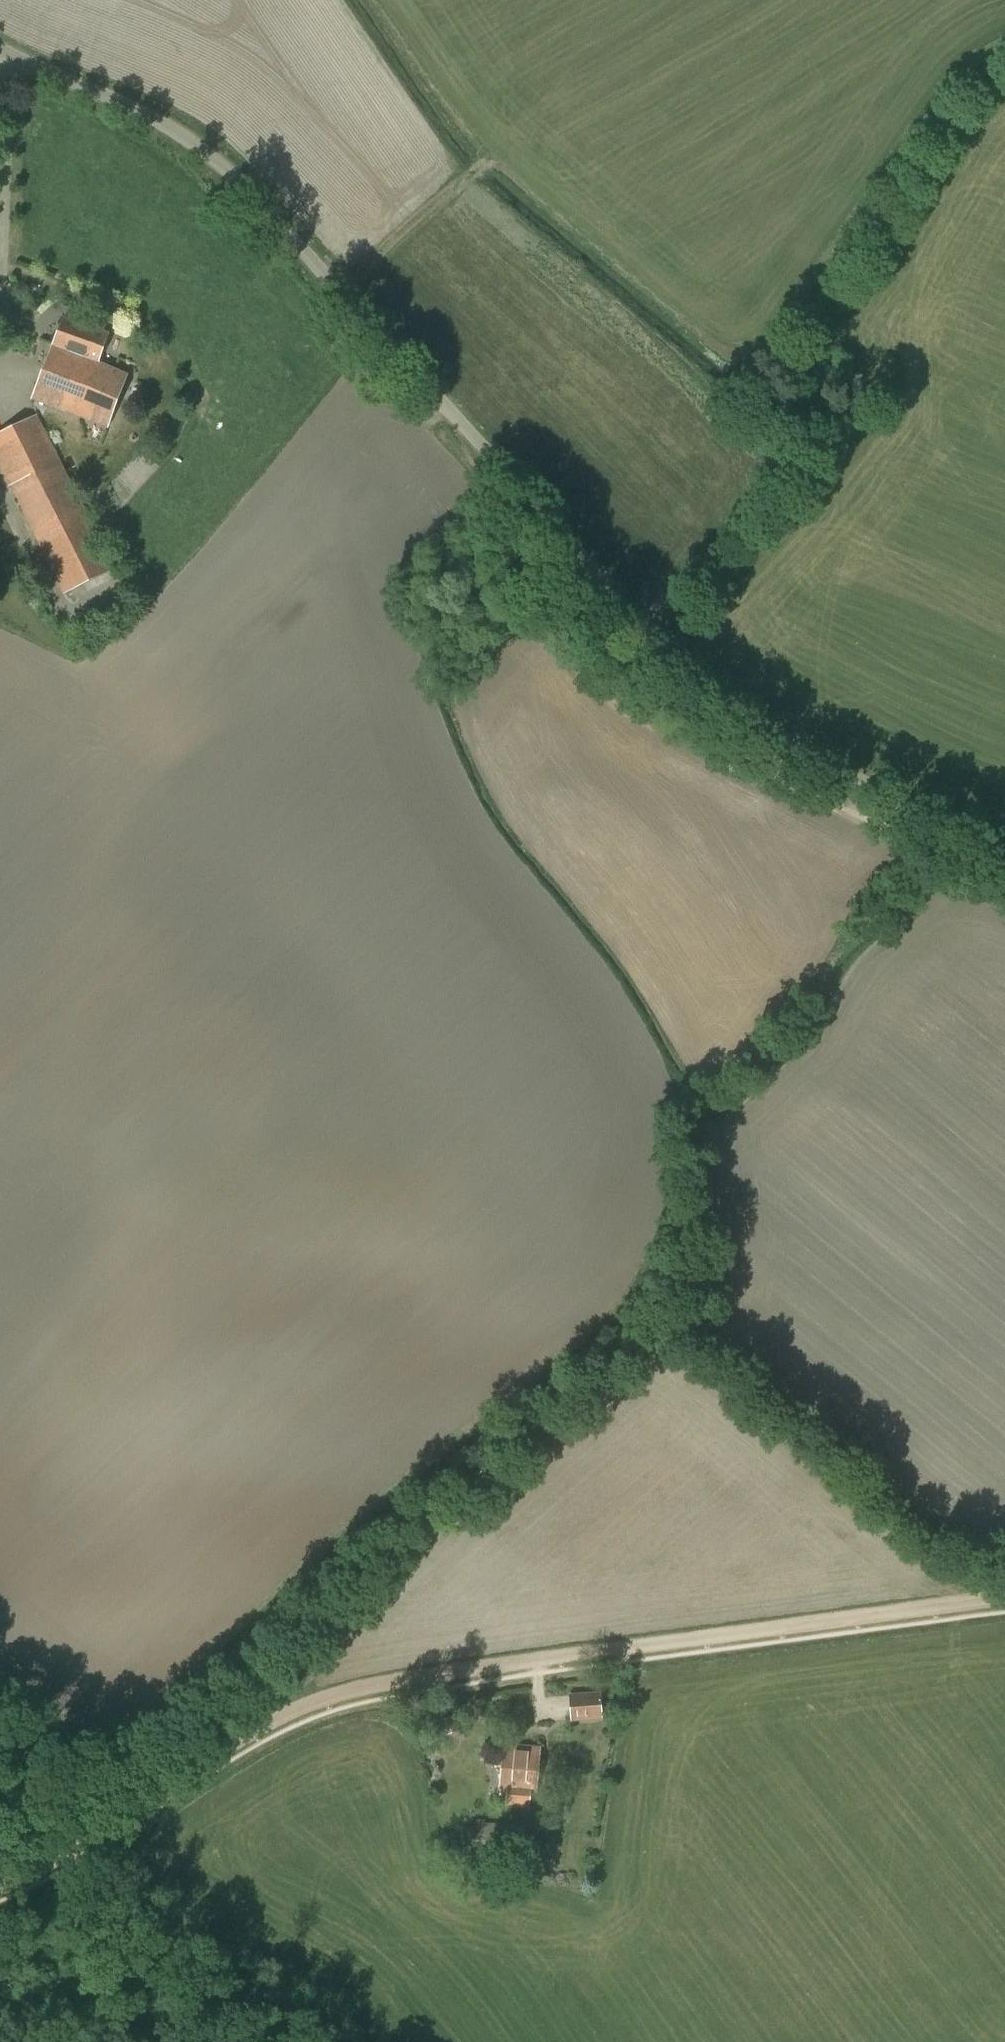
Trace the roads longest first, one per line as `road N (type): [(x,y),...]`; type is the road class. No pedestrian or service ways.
road 1 (unclassified): [(1004,858),(818,770),(693,688),(594,592),(207,163),(0,39)]
road 2 (track): [(0,1893),(246,1734),(357,1688),(1004,1600)]

